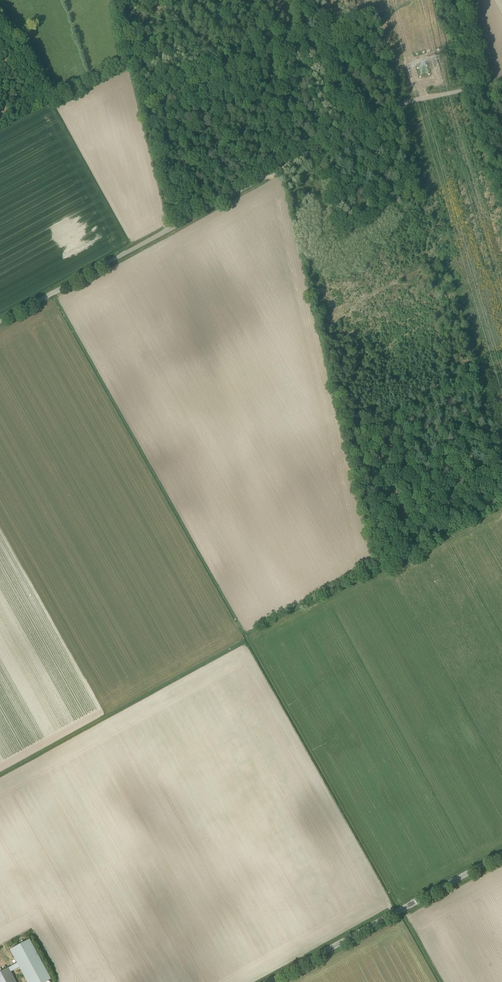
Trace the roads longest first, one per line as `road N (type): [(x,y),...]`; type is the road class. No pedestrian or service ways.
road 1 (unclassified): [(0,320),(387,108),(501,80)]
road 2 (unclassified): [(284,981),(501,859)]

